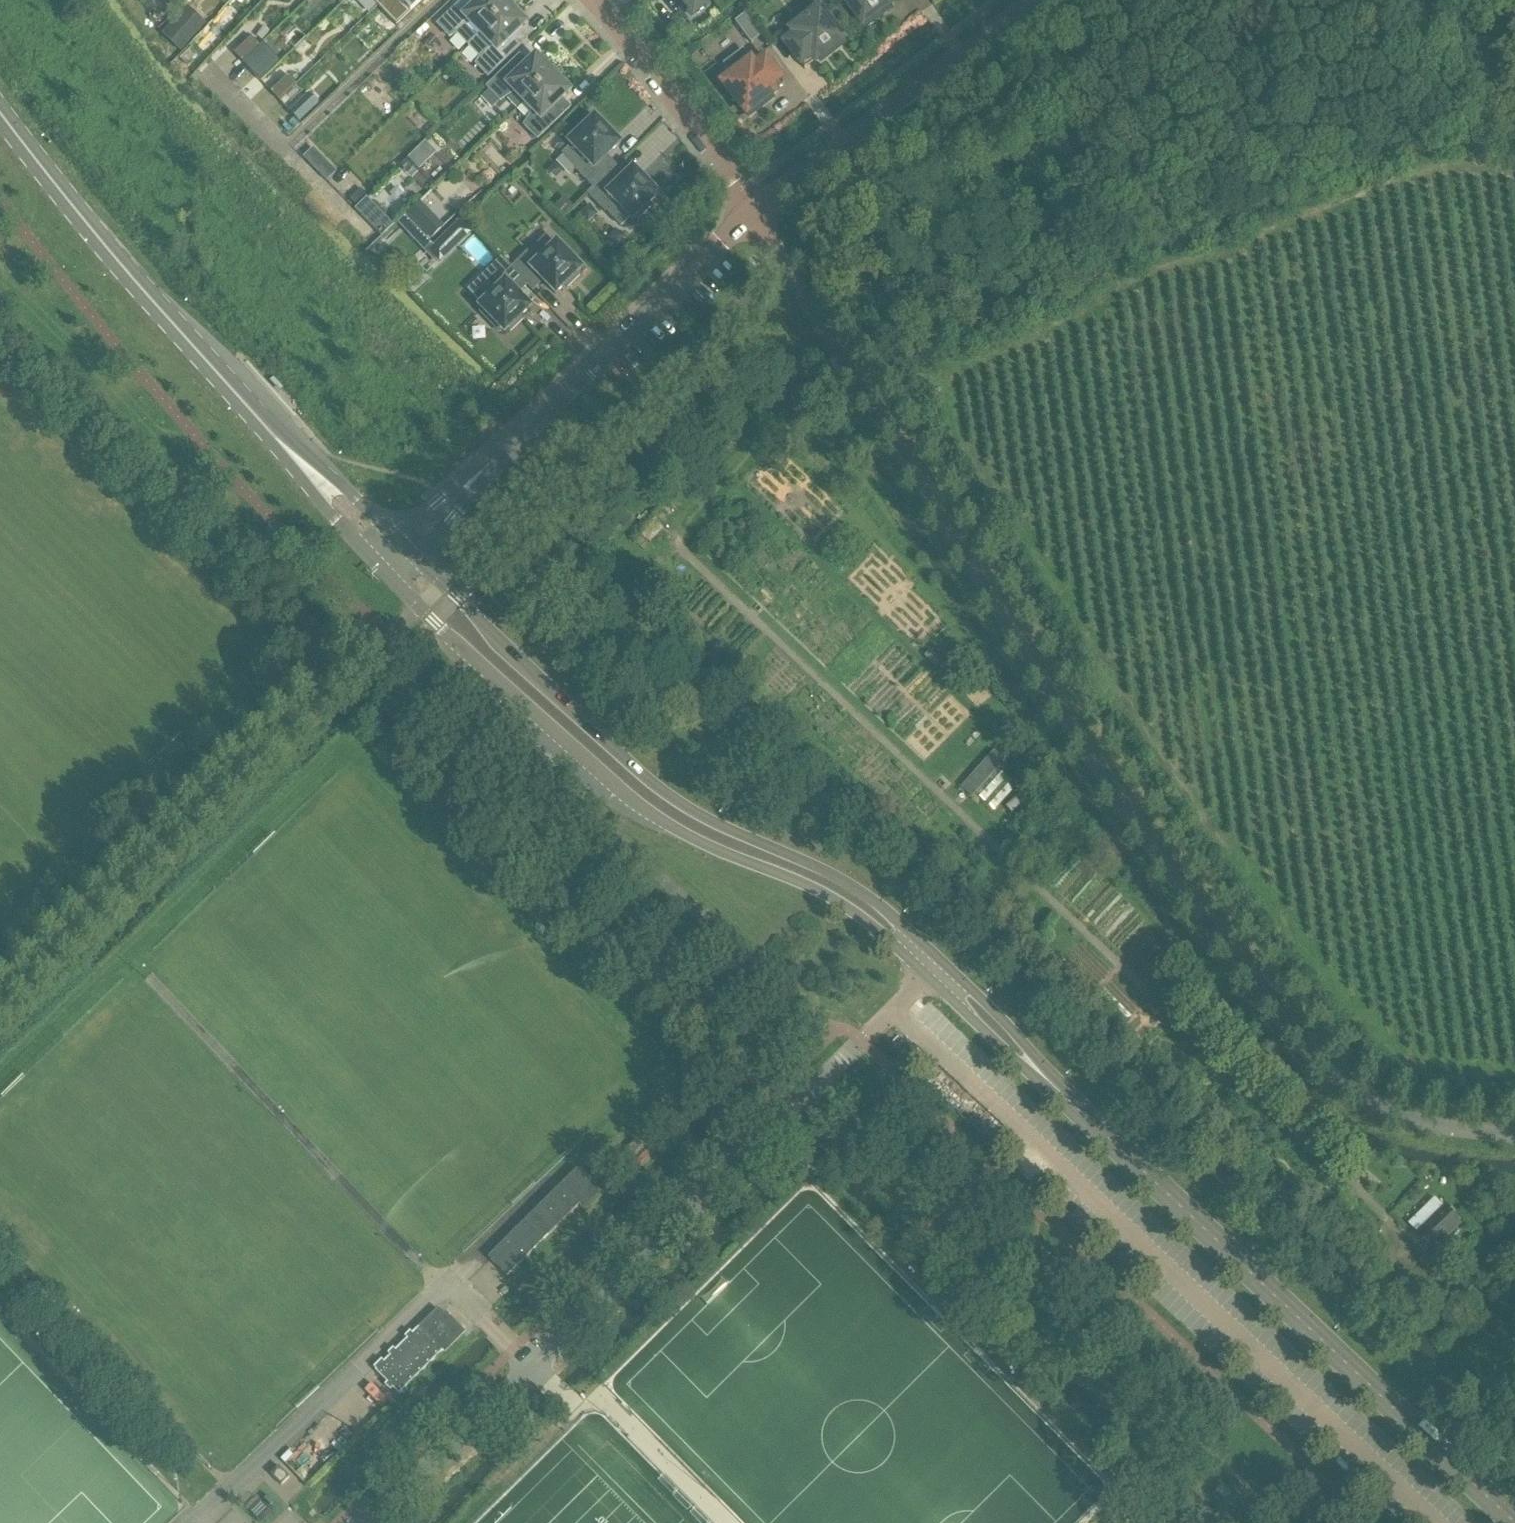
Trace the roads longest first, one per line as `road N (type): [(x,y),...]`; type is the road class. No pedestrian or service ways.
road 1 (track): [(842,353),(639,565),(1401,1279)]
road 2 (unclassified): [(1514,1139),(1414,1125),(1376,1107),(1286,1008),(1139,807),(754,212)]
road 3 (secondary): [(391,572),(619,792),(676,836),(819,891),(864,919),(1015,1061),(1052,1083)]
road 4 (secondary): [(1052,1083),(941,962),(862,892),(722,831),(662,795),(408,556)]
road 5 (secondary): [(1513,1522),(1052,1083)]
road 6 (secondary): [(340,505),(235,400),(0,125)]
road 7 (tertiary): [(408,556),(754,212)]
road 8 (tertiary): [(754,212),(1025,0)]
road 9 (unclassified): [(754,212),(685,112),(585,0)]

